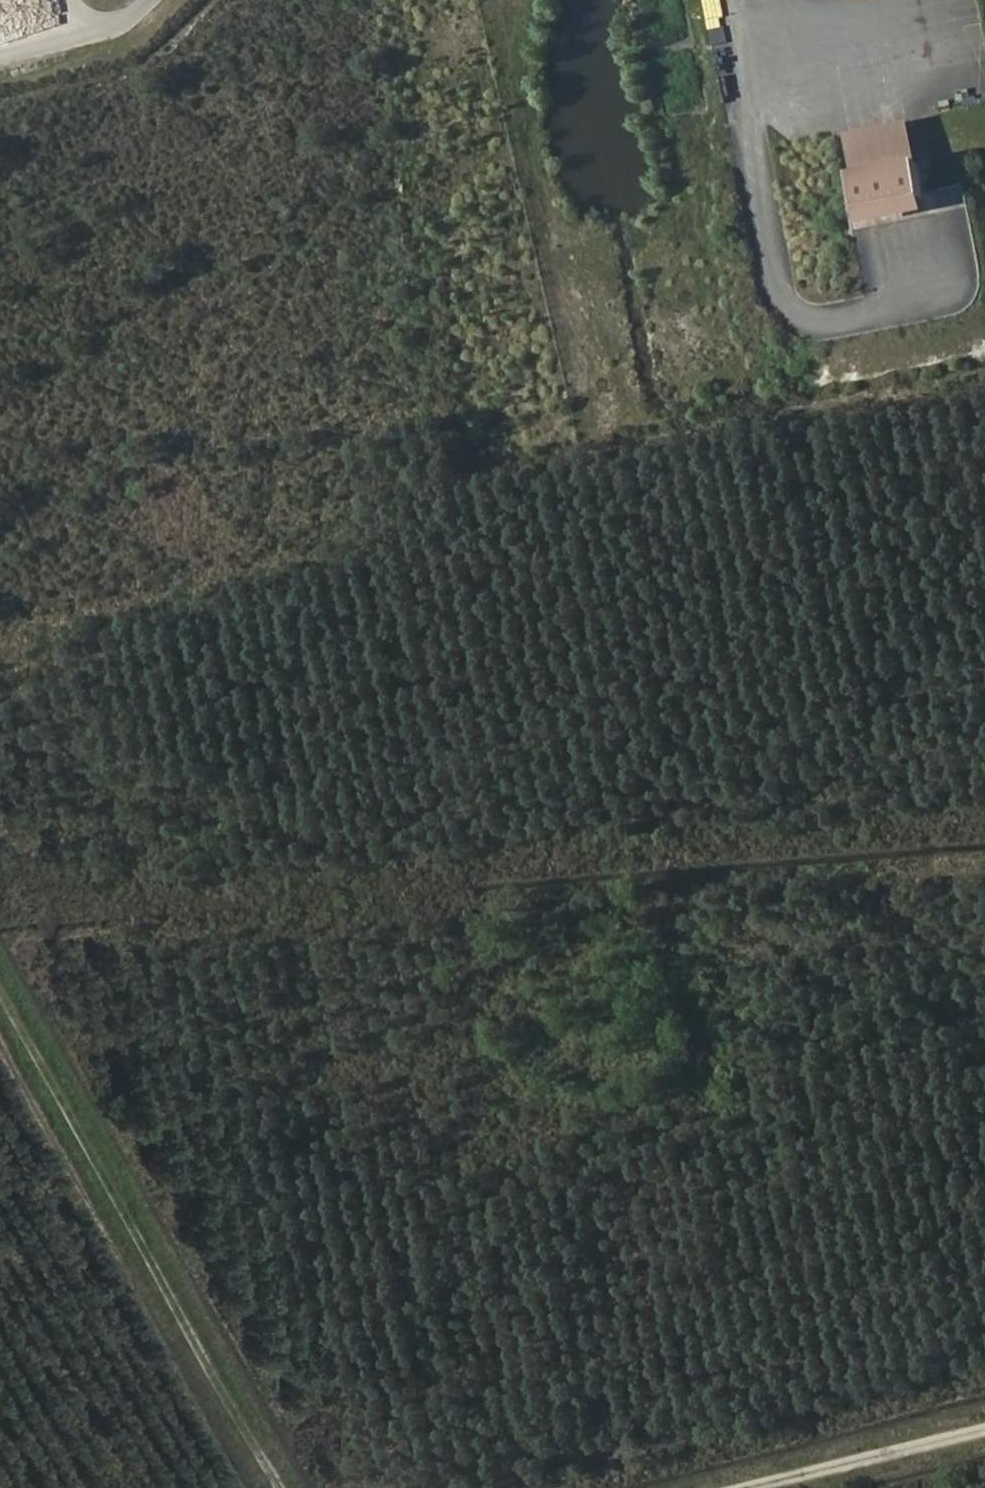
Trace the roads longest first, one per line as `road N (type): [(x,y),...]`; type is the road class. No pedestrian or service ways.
road 1 (track): [(283,1487),(0,983)]
road 2 (track): [(754,1487),(984,1431)]

